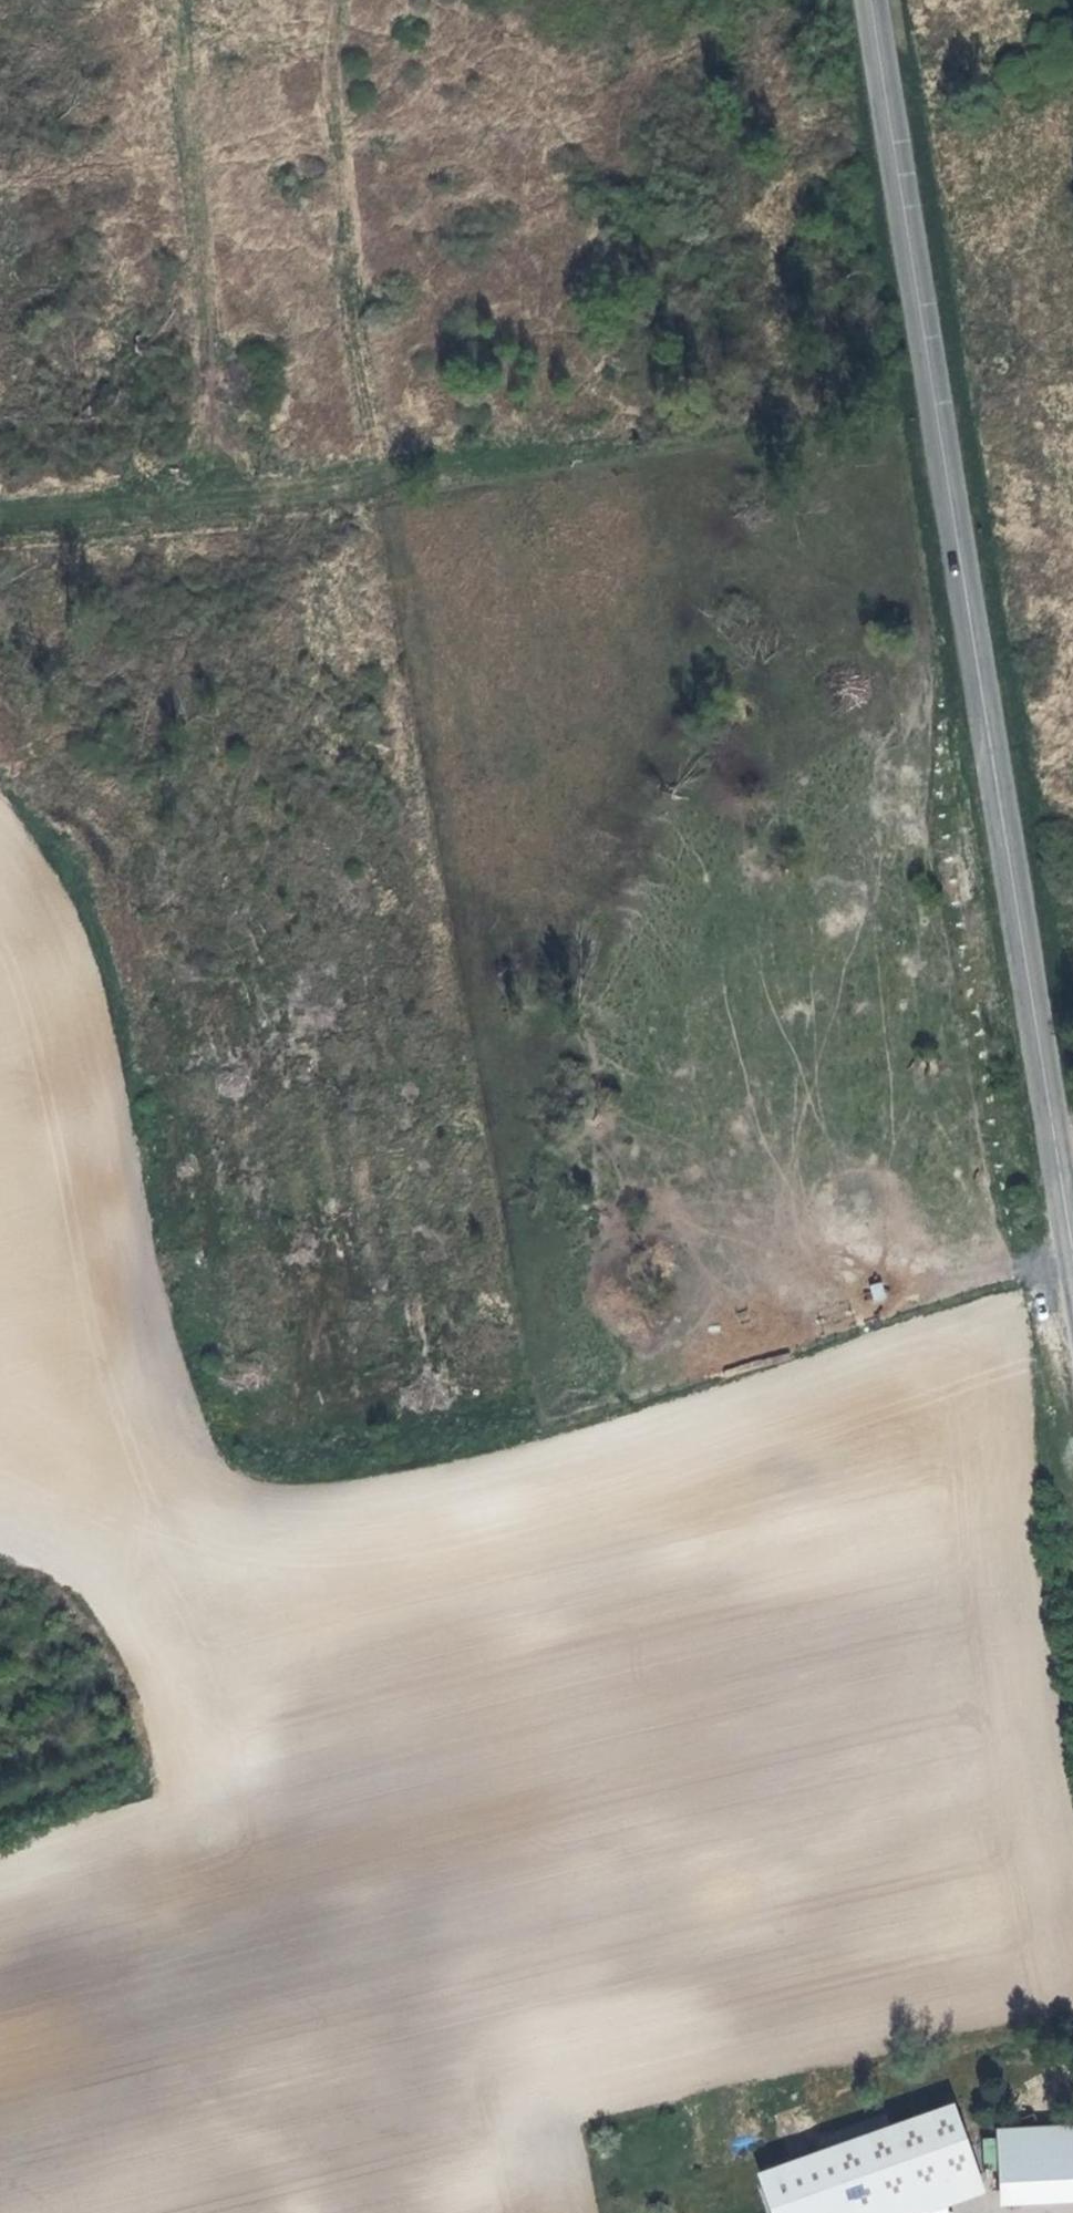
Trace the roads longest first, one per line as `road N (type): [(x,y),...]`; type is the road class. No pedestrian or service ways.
road 1 (tertiary): [(1072,1253),(871,0)]

